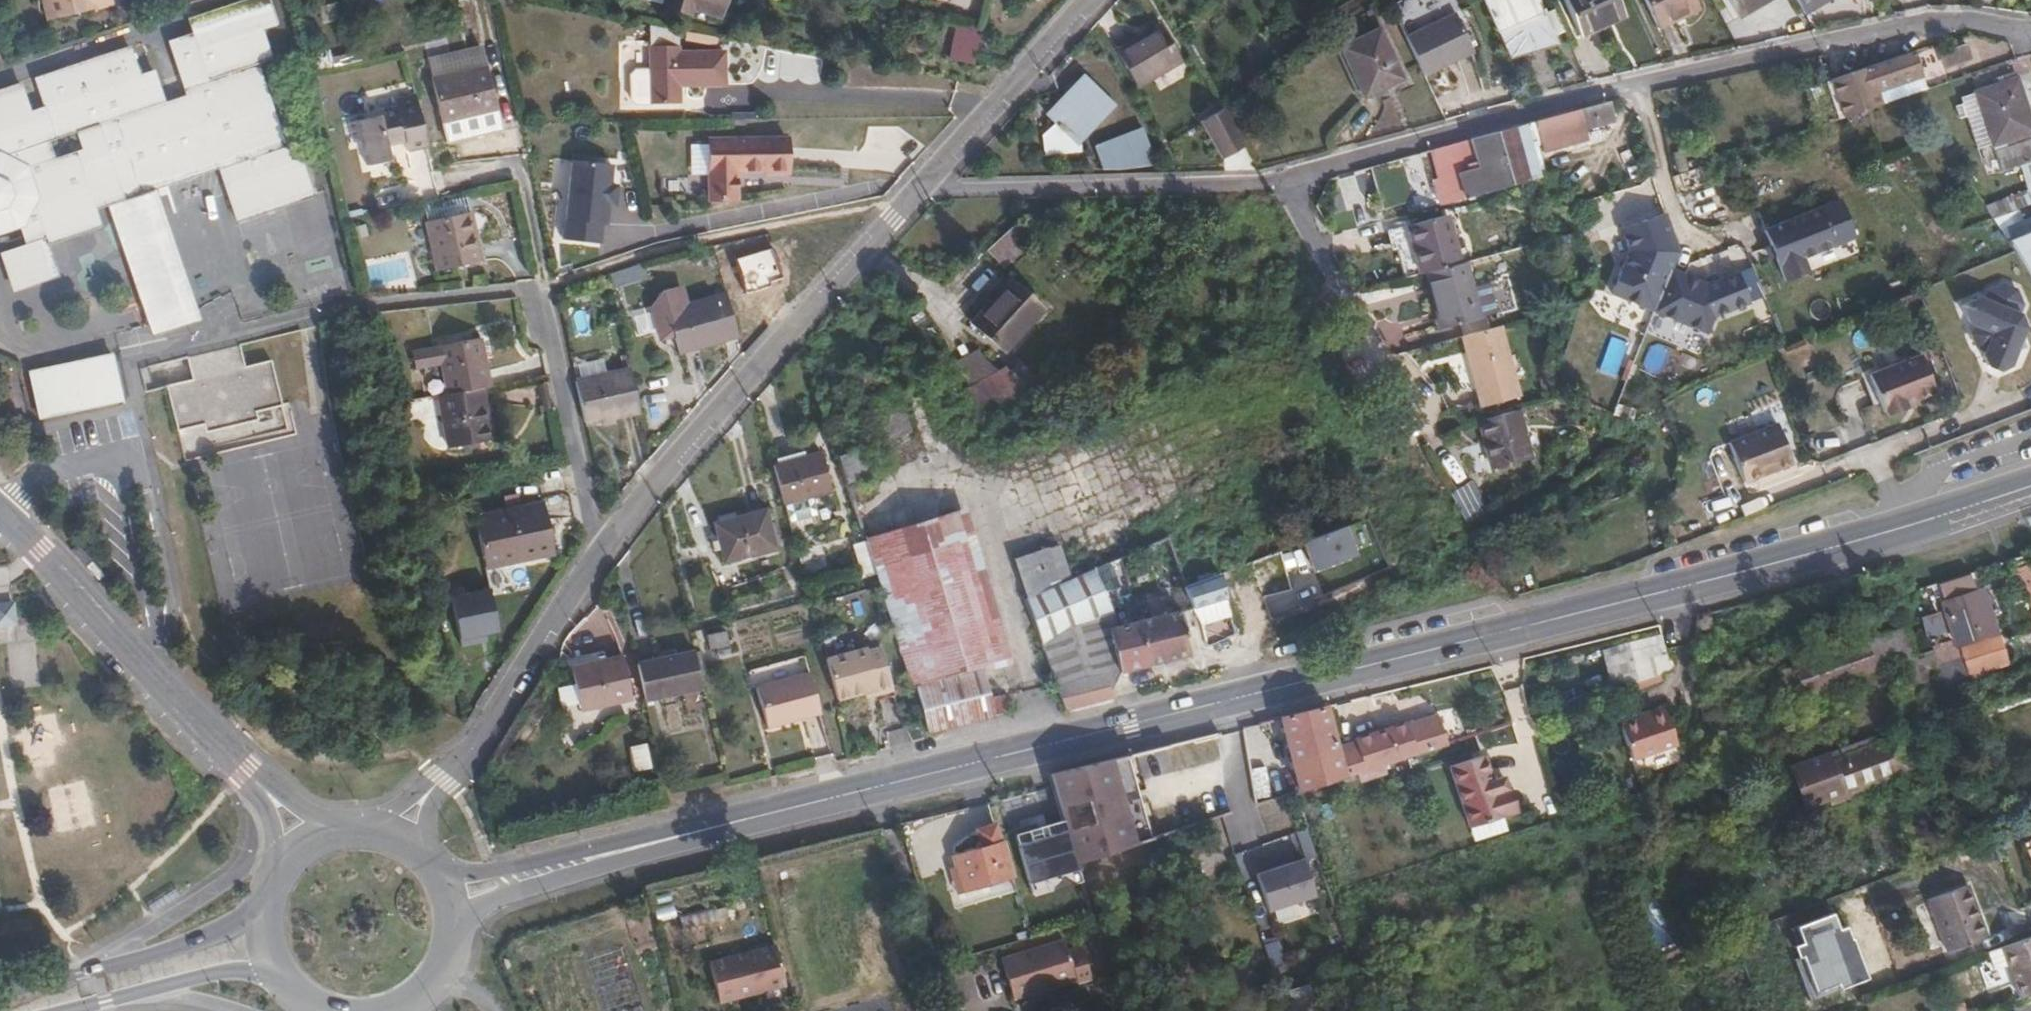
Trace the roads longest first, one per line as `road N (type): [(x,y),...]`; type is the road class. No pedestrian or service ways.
road 1 (primary): [(570,863),(1839,545),(2030,485)]
road 2 (residential): [(922,186),(1285,186),(1631,89),(1975,20),(2030,37)]
road 3 (residential): [(599,552),(717,407),(922,186)]
road 4 (residential): [(0,514),(260,780)]
road 5 (primary): [(264,908),(217,936),(0,993)]
road 6 (residential): [(443,778),(463,762),(599,552)]
road 7 (residential): [(599,552),(536,288)]
road 8 (residential): [(922,186),(1089,0)]
road 9 (primary): [(64,1010),(215,974),(273,971)]
road 10 (primary): [(570,863),(477,872),(430,863)]
road 11 (primary): [(455,927),(570,863)]

